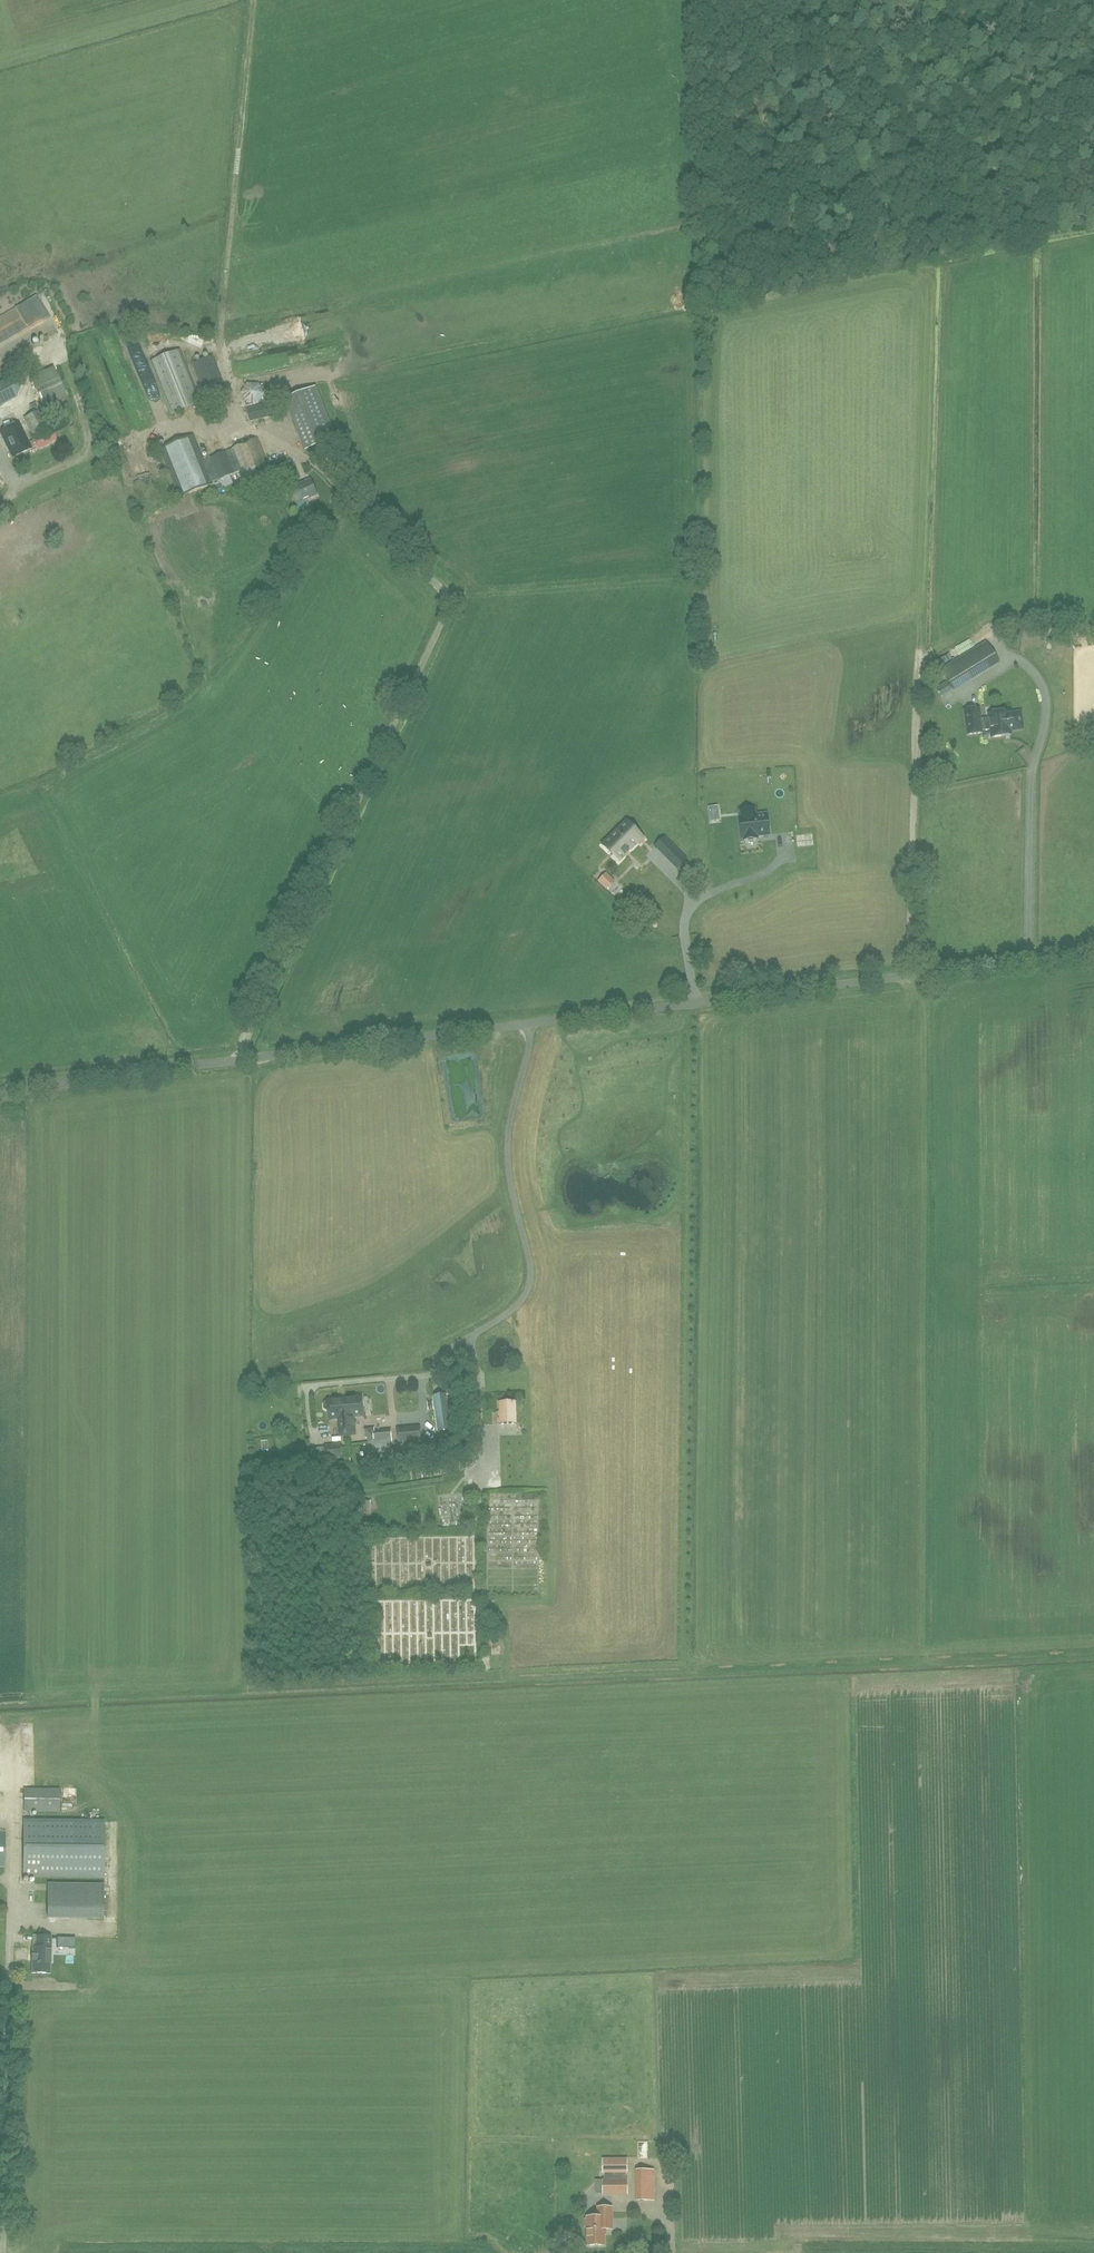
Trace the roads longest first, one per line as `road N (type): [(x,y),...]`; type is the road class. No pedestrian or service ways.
road 1 (unclassified): [(529,1024),(1093,950)]
road 2 (unclassified): [(0,1089),(529,1024)]
road 3 (unclassified): [(476,1333),(516,1307),(530,1280),(508,1148),(529,1024)]
road 4 (unclassified): [(7,2252),(13,1982)]
road 5 (unclassified): [(476,1333),(476,1381),(463,1389),(441,1385),(438,1364),(471,1336)]

